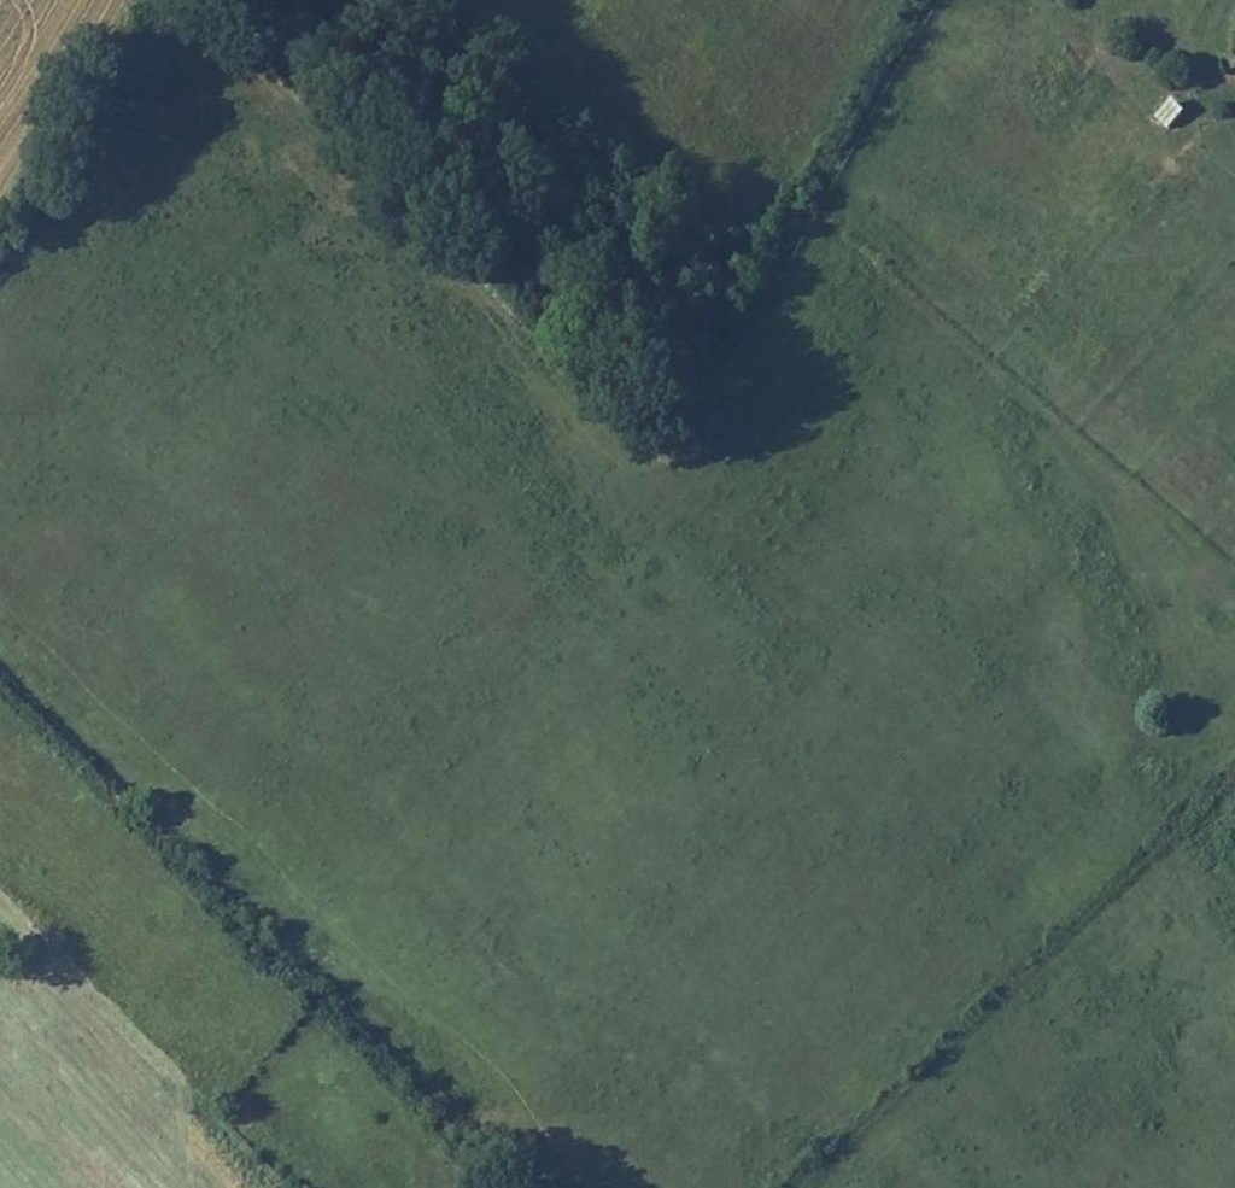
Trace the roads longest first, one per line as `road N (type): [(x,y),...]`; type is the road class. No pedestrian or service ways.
road 1 (track): [(0,894),(189,1086),(189,1112),(262,1187)]

